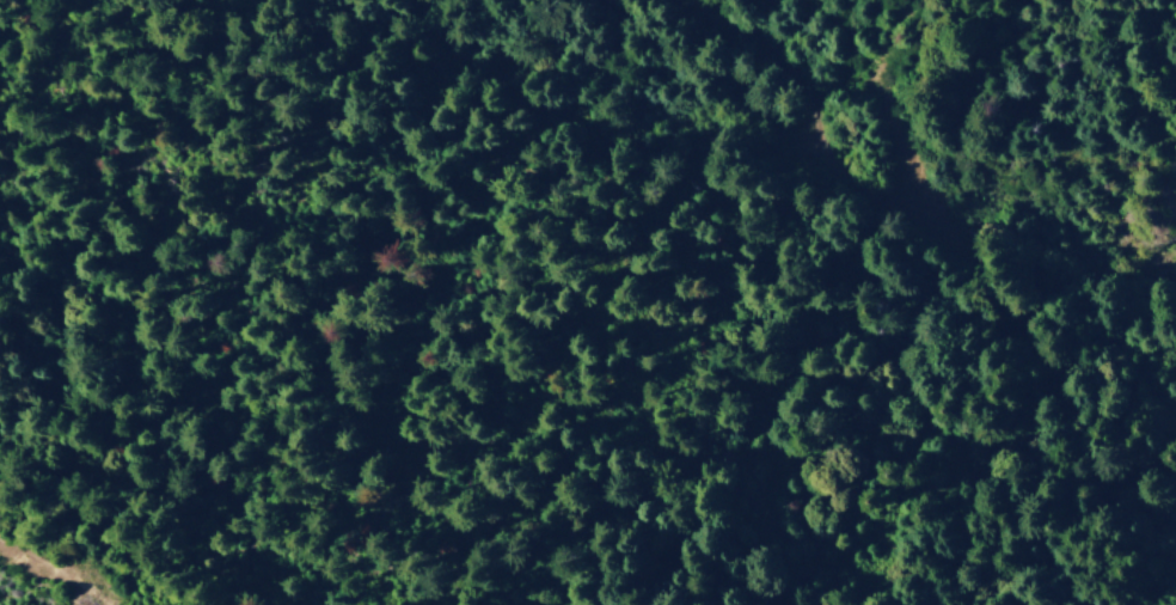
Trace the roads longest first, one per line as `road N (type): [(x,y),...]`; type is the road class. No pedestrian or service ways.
road 1 (residential): [(1175,526),(795,97),(698,0)]

